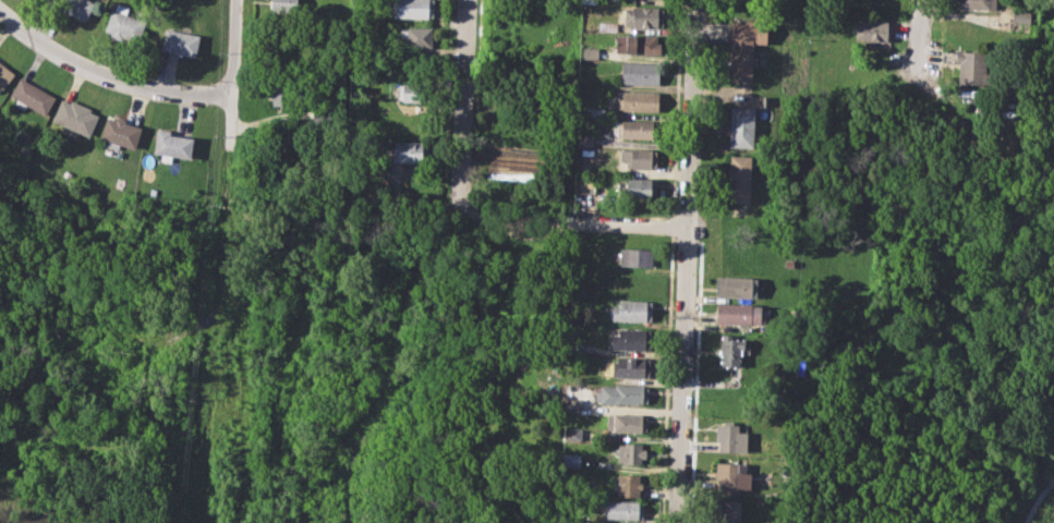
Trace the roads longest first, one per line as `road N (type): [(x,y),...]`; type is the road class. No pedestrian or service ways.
road 1 (residential): [(694,0),(669,522)]
road 2 (residential): [(234,0),(220,291),(209,316),(167,338)]
road 3 (residential): [(0,12),(50,50),(108,77),(230,96)]
road 4 (residential): [(462,203),(495,223),(683,227)]
road 5 (residential): [(468,0),(462,203)]

